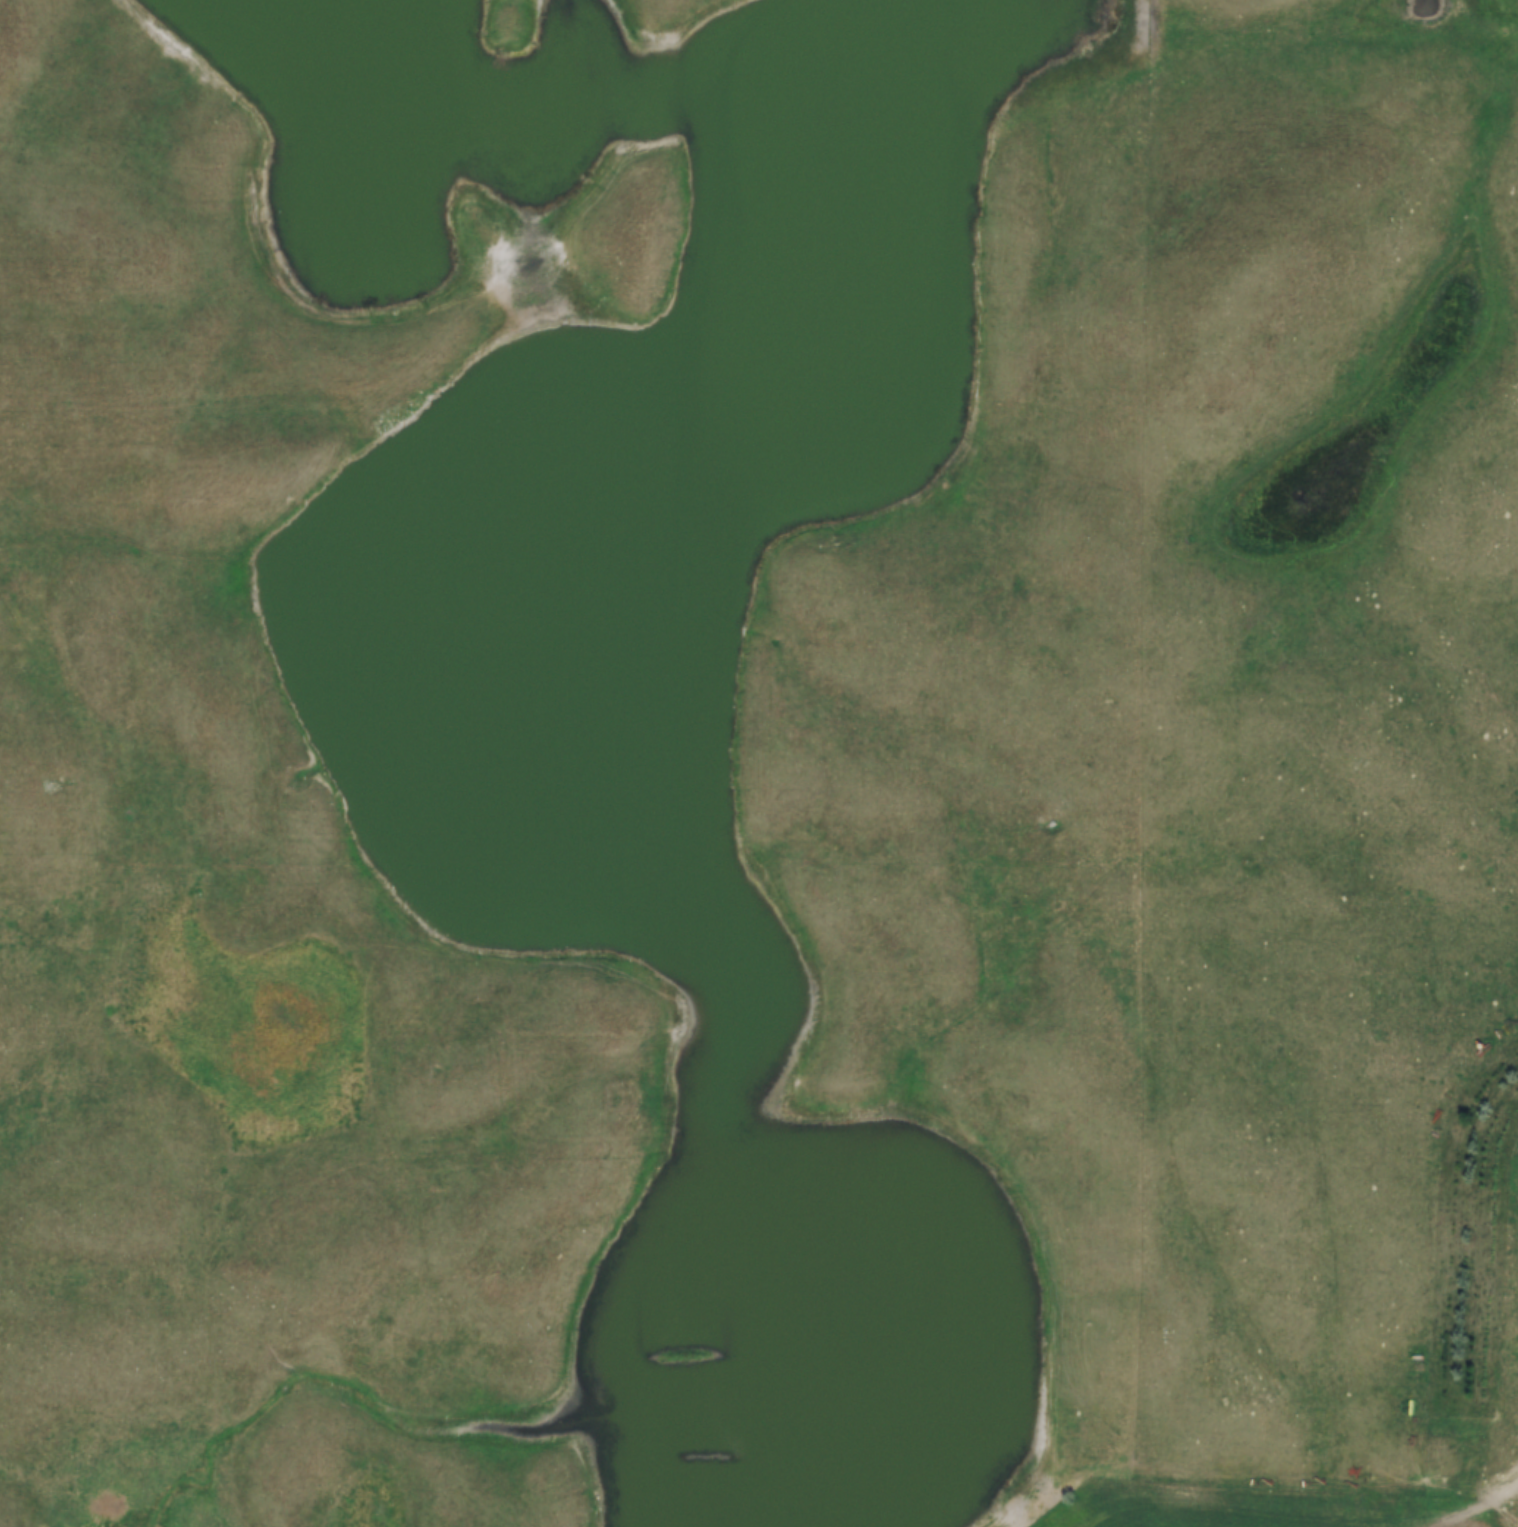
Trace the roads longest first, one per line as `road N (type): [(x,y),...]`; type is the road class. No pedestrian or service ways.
road 1 (track): [(1084,1526),(1112,1492),(1448,1513),(1479,1510),(1517,1482)]

